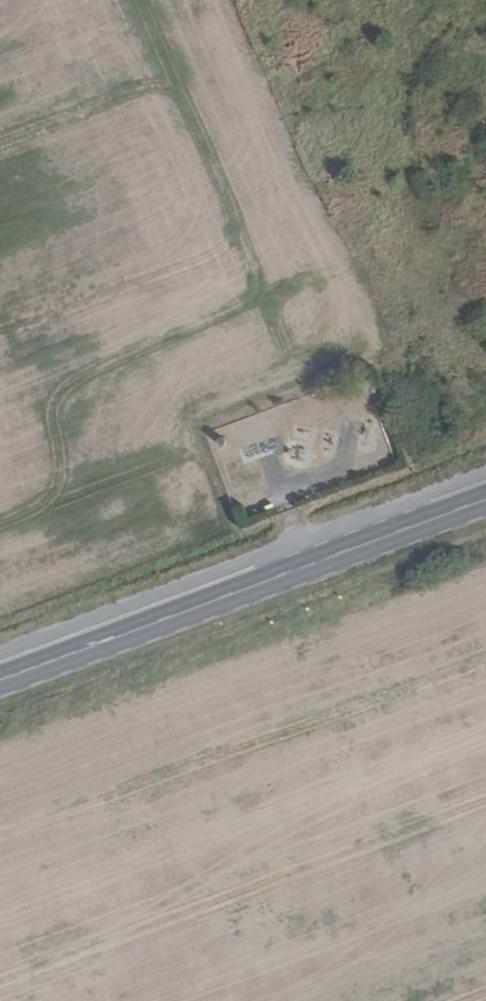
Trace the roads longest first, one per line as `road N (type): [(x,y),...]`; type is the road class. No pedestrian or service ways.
road 1 (primary): [(0,681),(485,498)]

